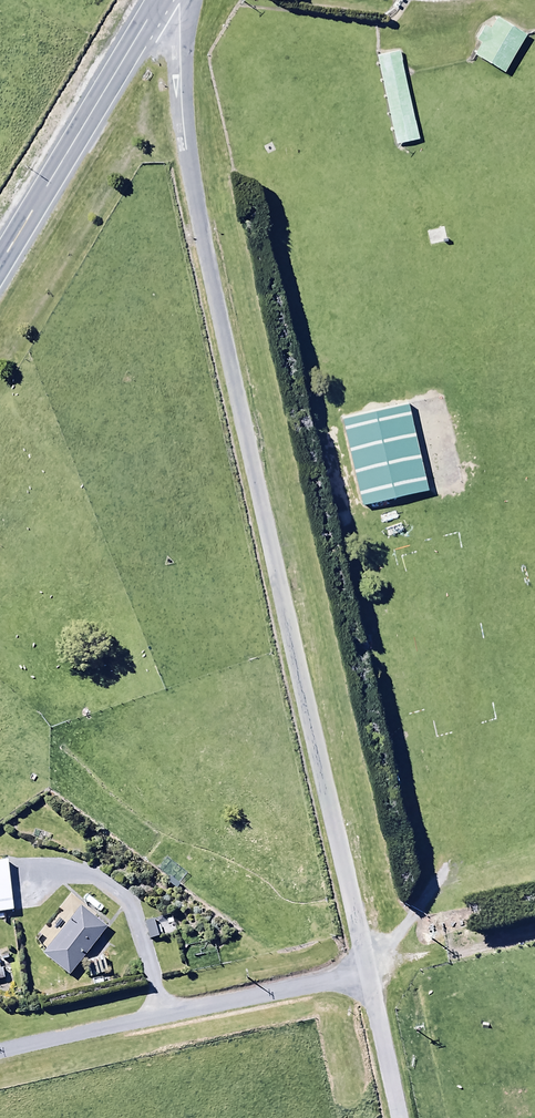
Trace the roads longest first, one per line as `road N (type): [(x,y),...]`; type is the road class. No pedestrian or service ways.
road 1 (residential): [(368,973),(195,202),(181,106),(180,0)]
road 2 (residential): [(0,1052),(368,973)]
road 3 (trunk): [(0,264),(160,0)]
road 4 (residential): [(400,1117),(368,973)]

